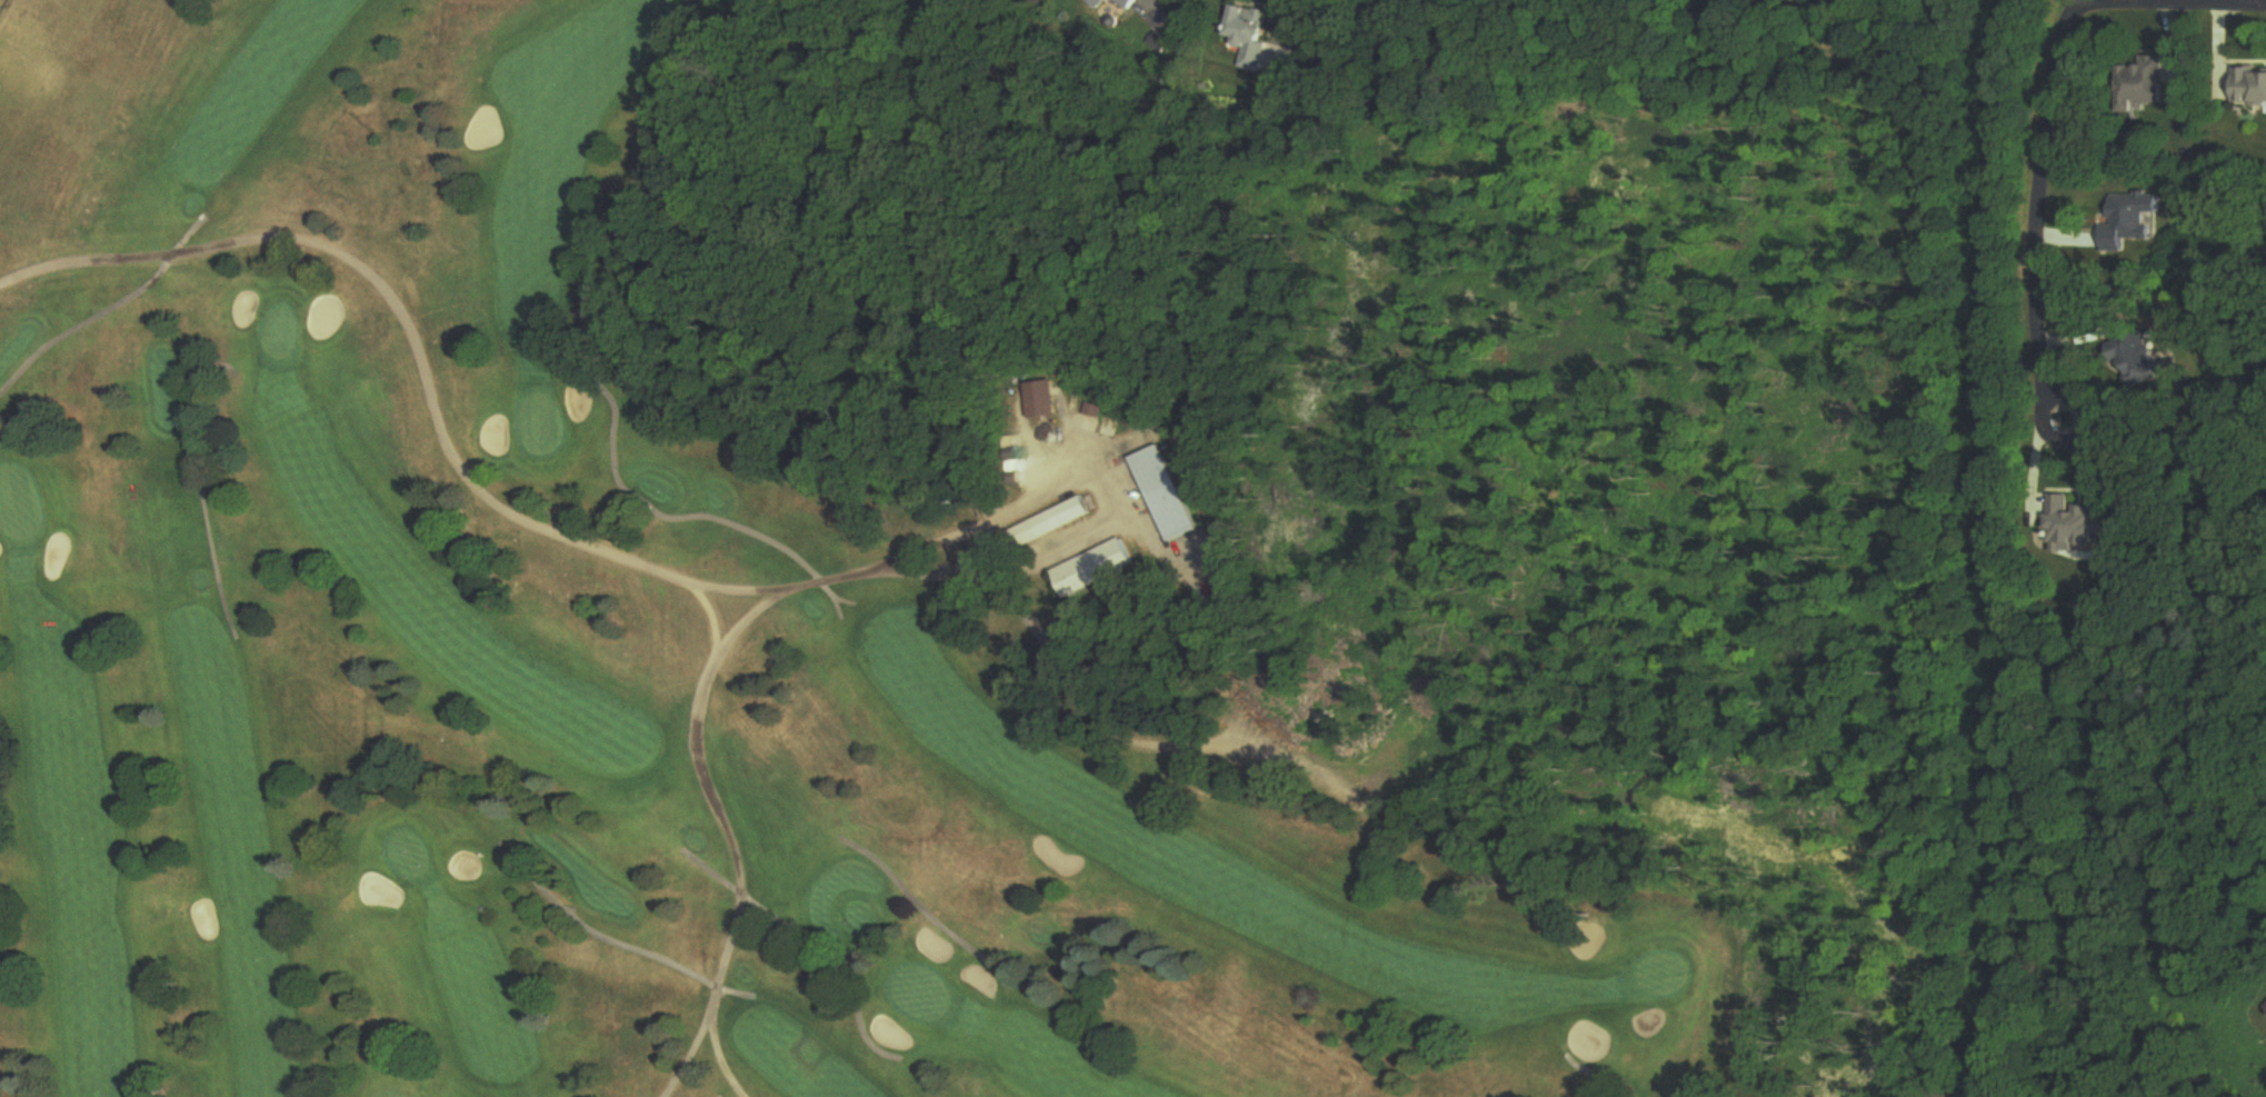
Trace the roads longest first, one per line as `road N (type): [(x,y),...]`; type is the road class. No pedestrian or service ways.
road 1 (residential): [(2049,391),(2035,307),(2036,203),(2058,48),(2074,9),(2092,0)]

